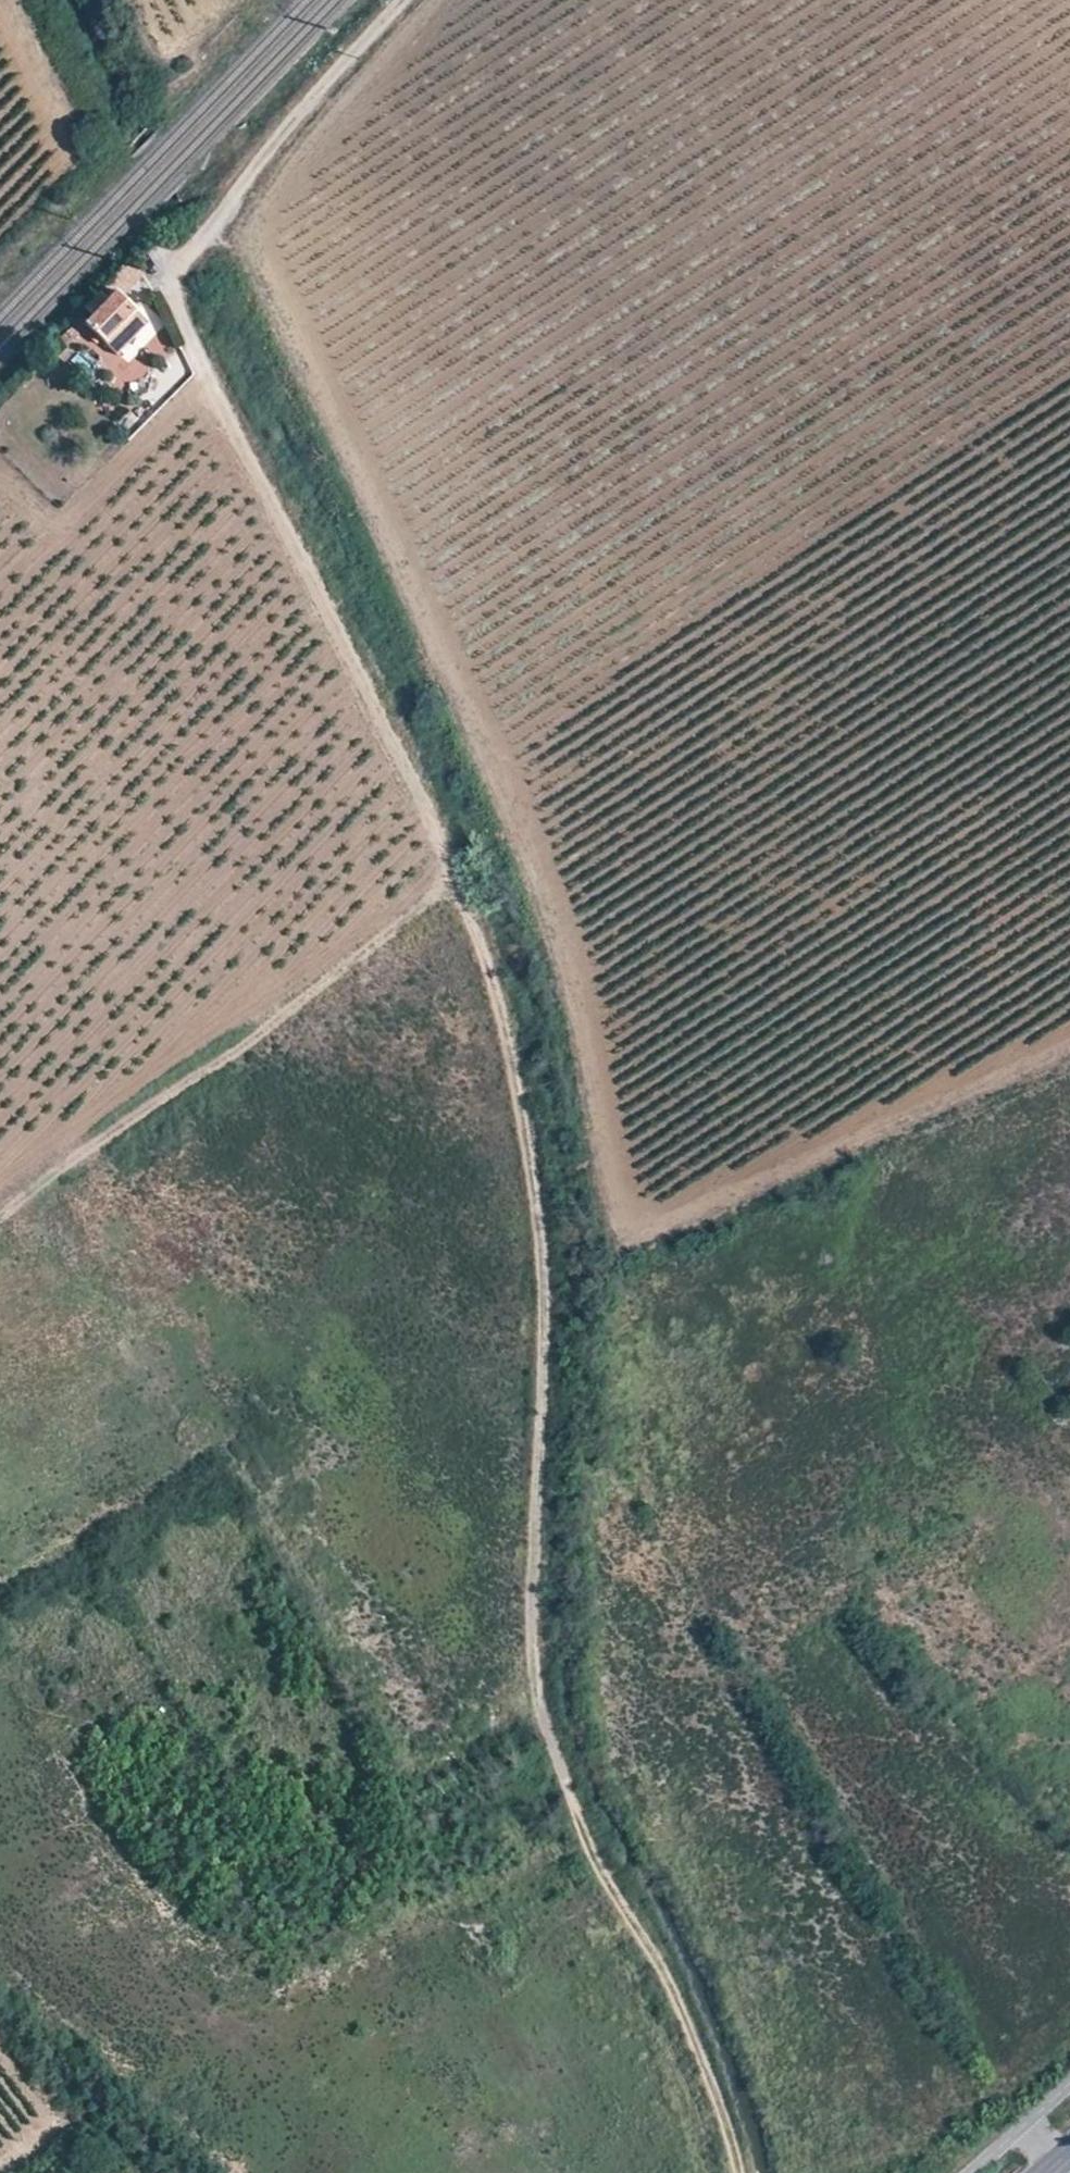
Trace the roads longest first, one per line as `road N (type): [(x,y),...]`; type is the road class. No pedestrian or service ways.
road 1 (track): [(739,2172),(699,2046),(594,1855),(541,1707),(533,1639),(545,1284),(494,972),(456,879),(184,331)]
road 2 (unclassified): [(184,331),(172,282),(328,79),(404,0)]

